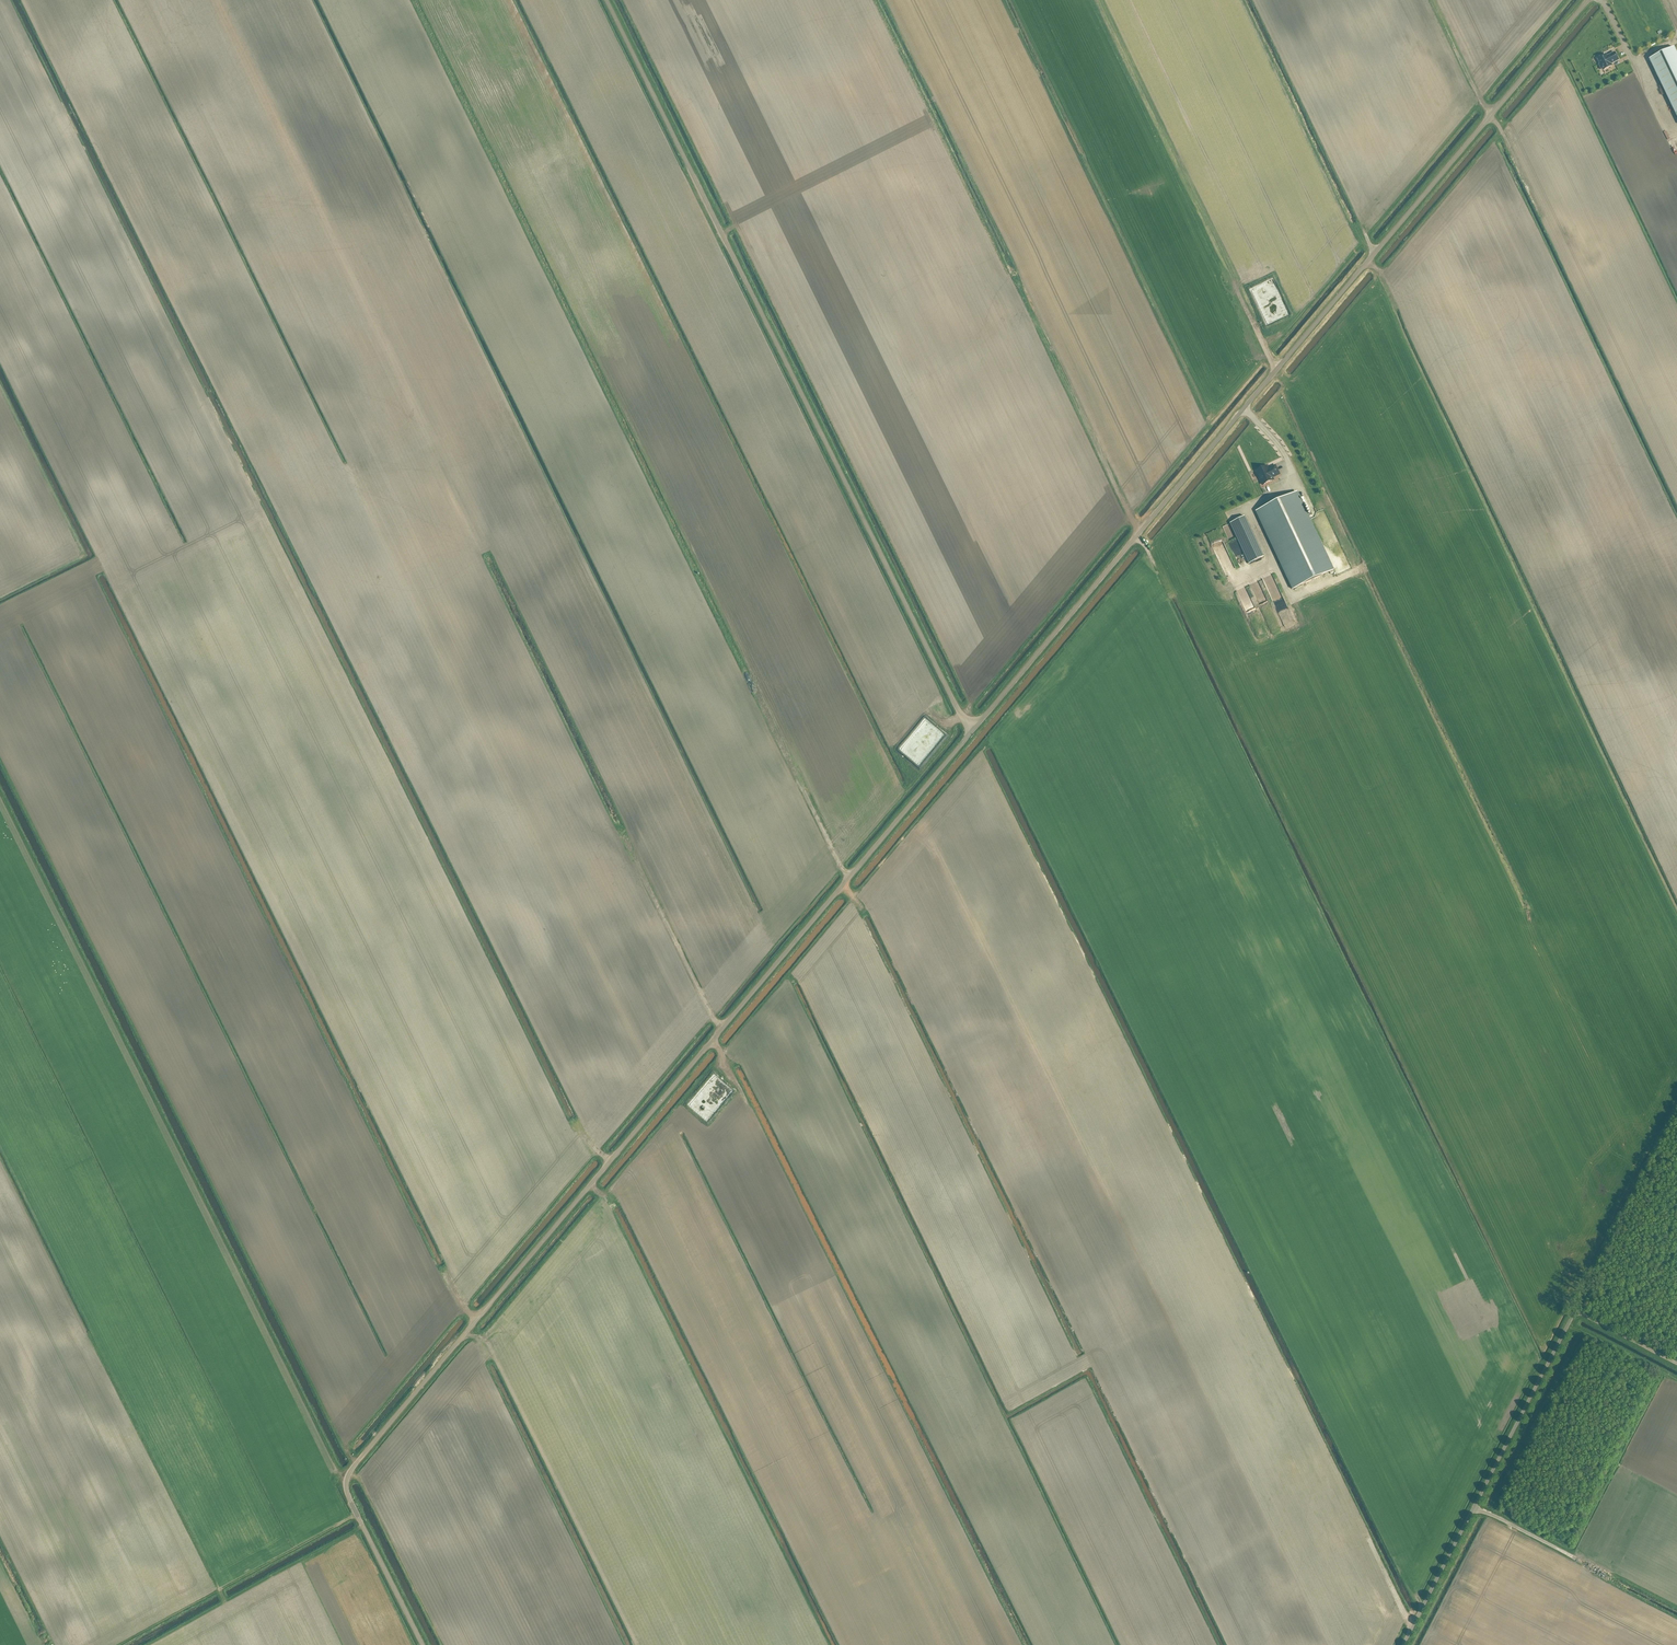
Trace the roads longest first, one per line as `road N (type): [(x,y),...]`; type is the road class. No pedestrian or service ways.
road 1 (unclassified): [(421,1644),(349,1498),(347,1476),(974,729)]
road 2 (unclassified): [(974,729),(1588,0)]
road 3 (unclassified): [(974,729),(606,0)]
road 4 (unclassified): [(1403,1644),(1573,1313)]
road 5 (track): [(351,1471),(442,1644)]

